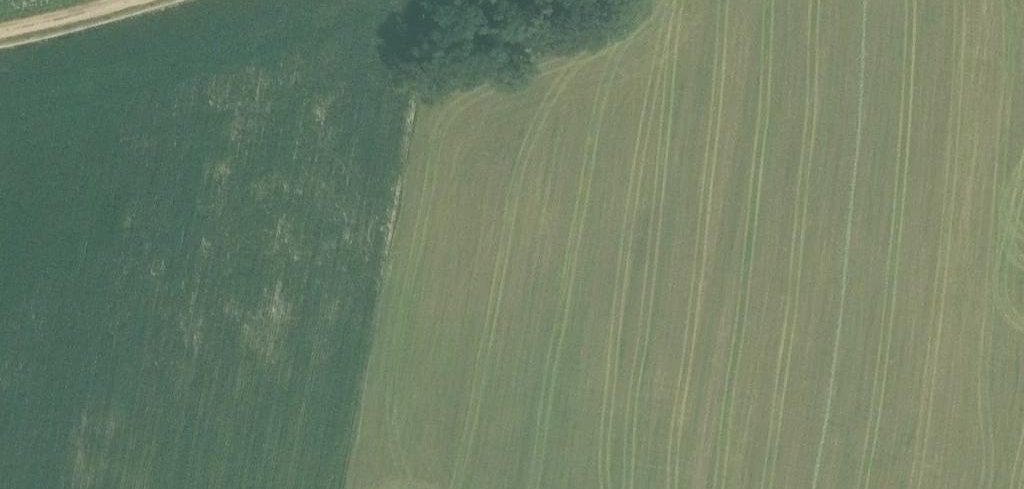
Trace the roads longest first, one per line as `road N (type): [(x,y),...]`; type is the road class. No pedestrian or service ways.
road 1 (track): [(134,0),(0,34)]

